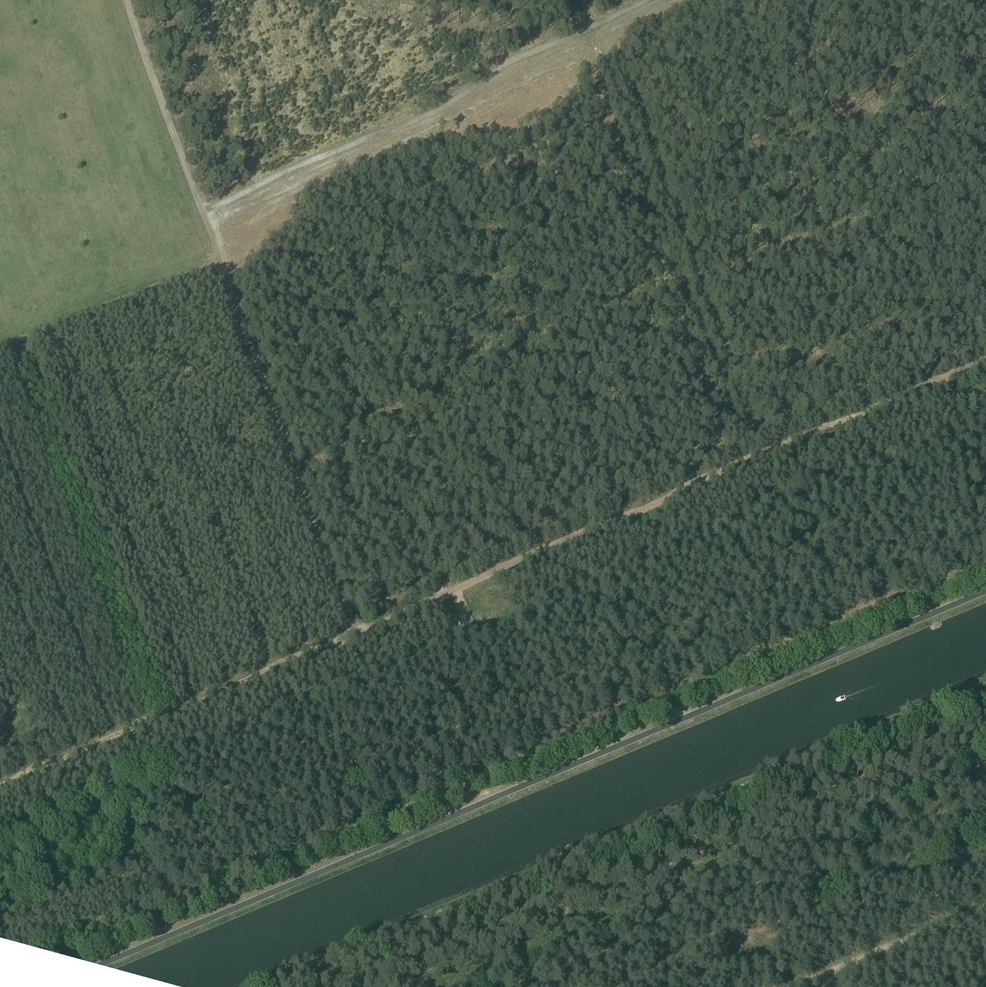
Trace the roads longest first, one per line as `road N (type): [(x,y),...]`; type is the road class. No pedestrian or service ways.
road 1 (track): [(0,786),(985,363)]
road 2 (track): [(270,986),(985,685)]
road 3 (track): [(985,340),(349,612)]
road 4 (track): [(349,638),(349,612),(216,265),(219,250),(130,0)]
road 5 (track): [(653,0),(204,212)]
road 6 (track): [(0,347),(216,265)]
road 7 (track): [(960,919),(833,971)]

